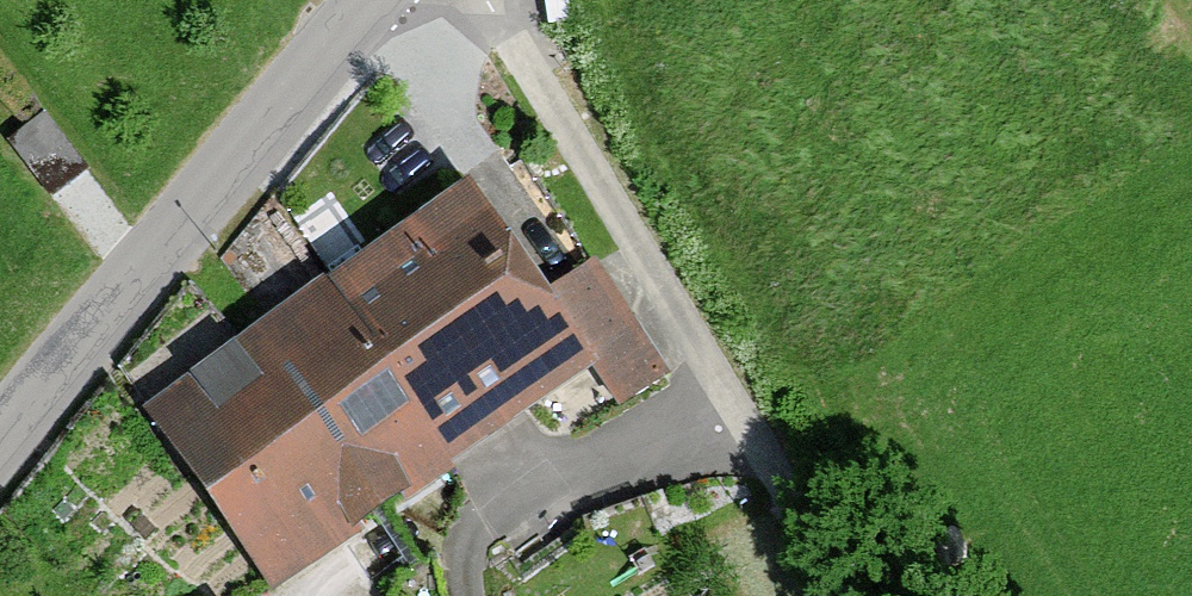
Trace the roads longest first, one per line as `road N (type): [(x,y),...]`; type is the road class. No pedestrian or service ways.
road 1 (tertiary): [(0,432),(366,0)]
road 2 (residential): [(488,0),(732,406)]
road 3 (track): [(732,406),(858,595)]

